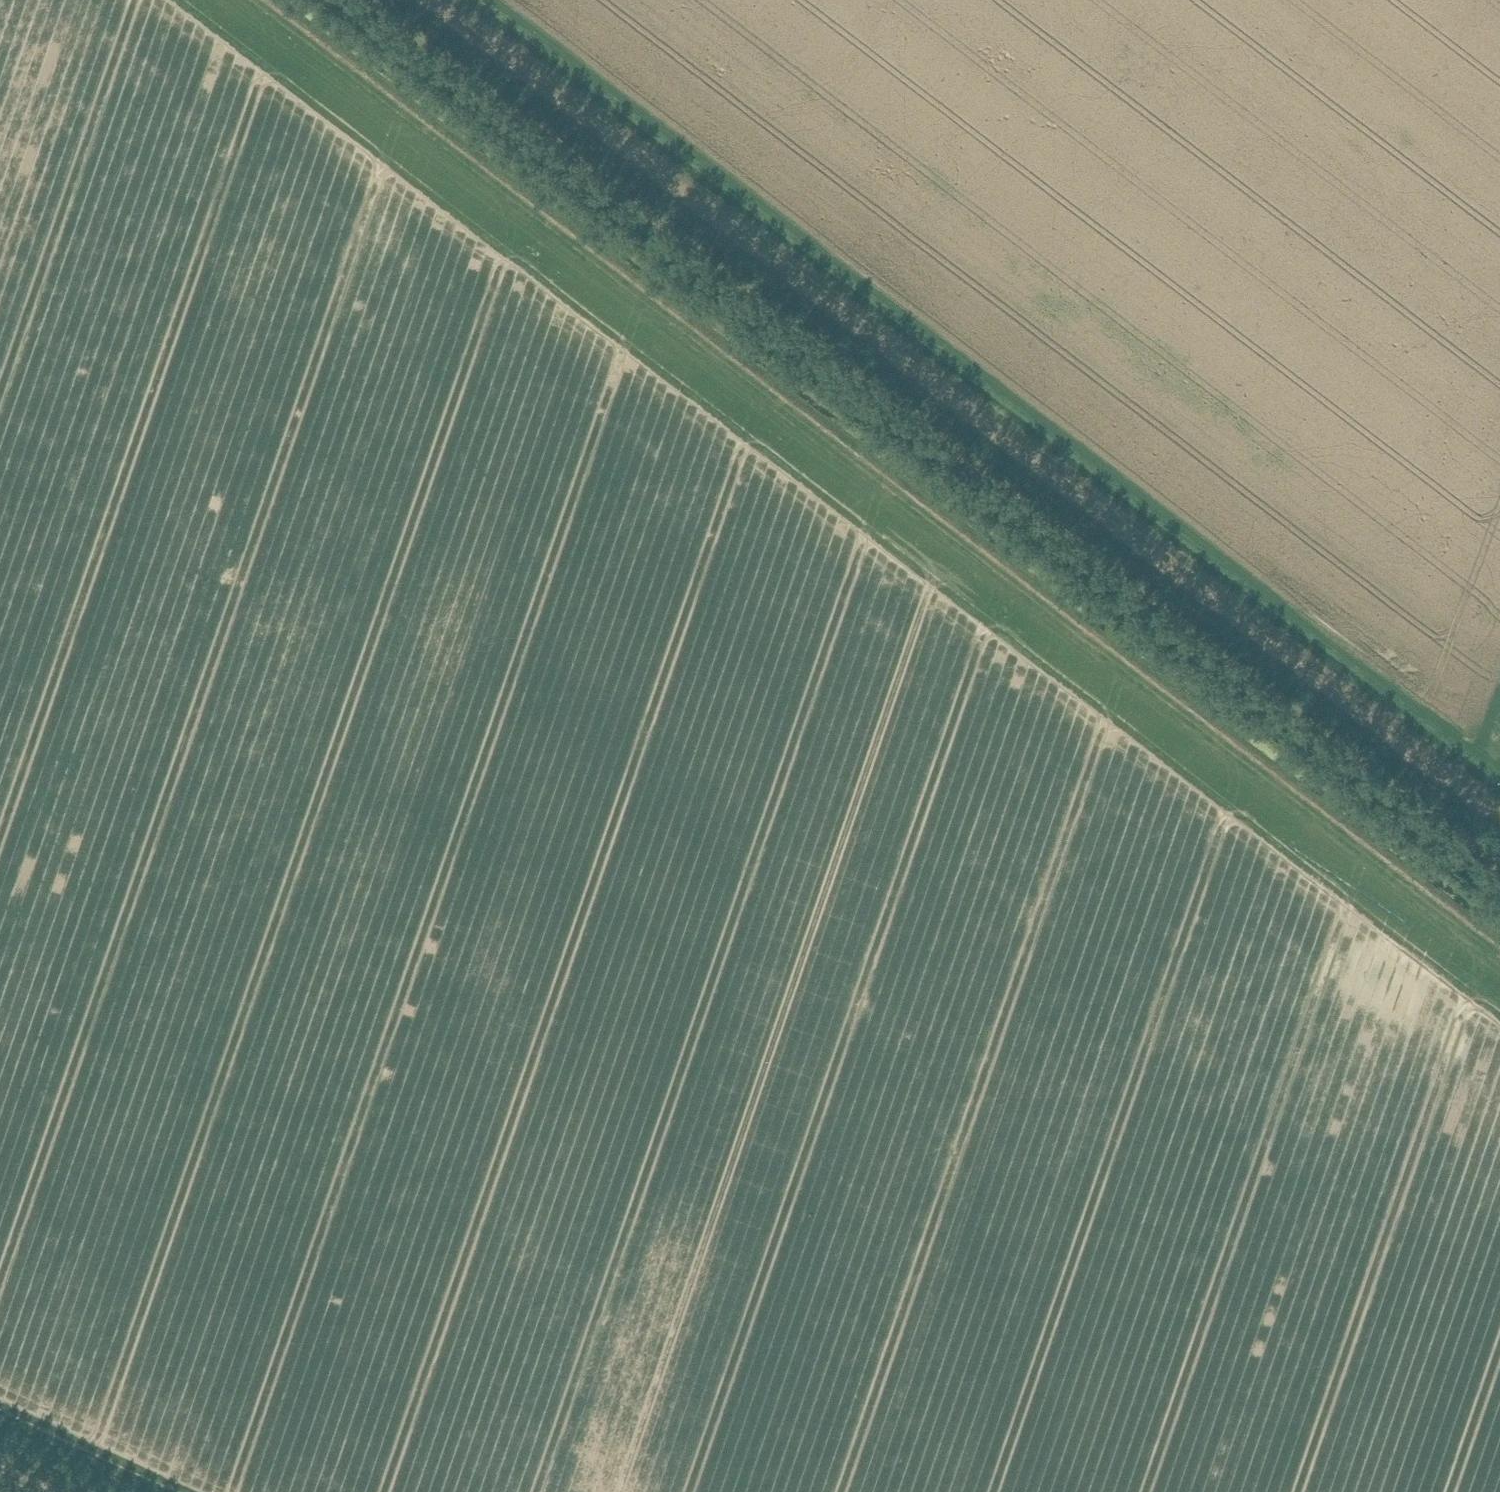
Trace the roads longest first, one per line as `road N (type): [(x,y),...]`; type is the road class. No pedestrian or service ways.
road 1 (track): [(1499,867),(367,0)]

